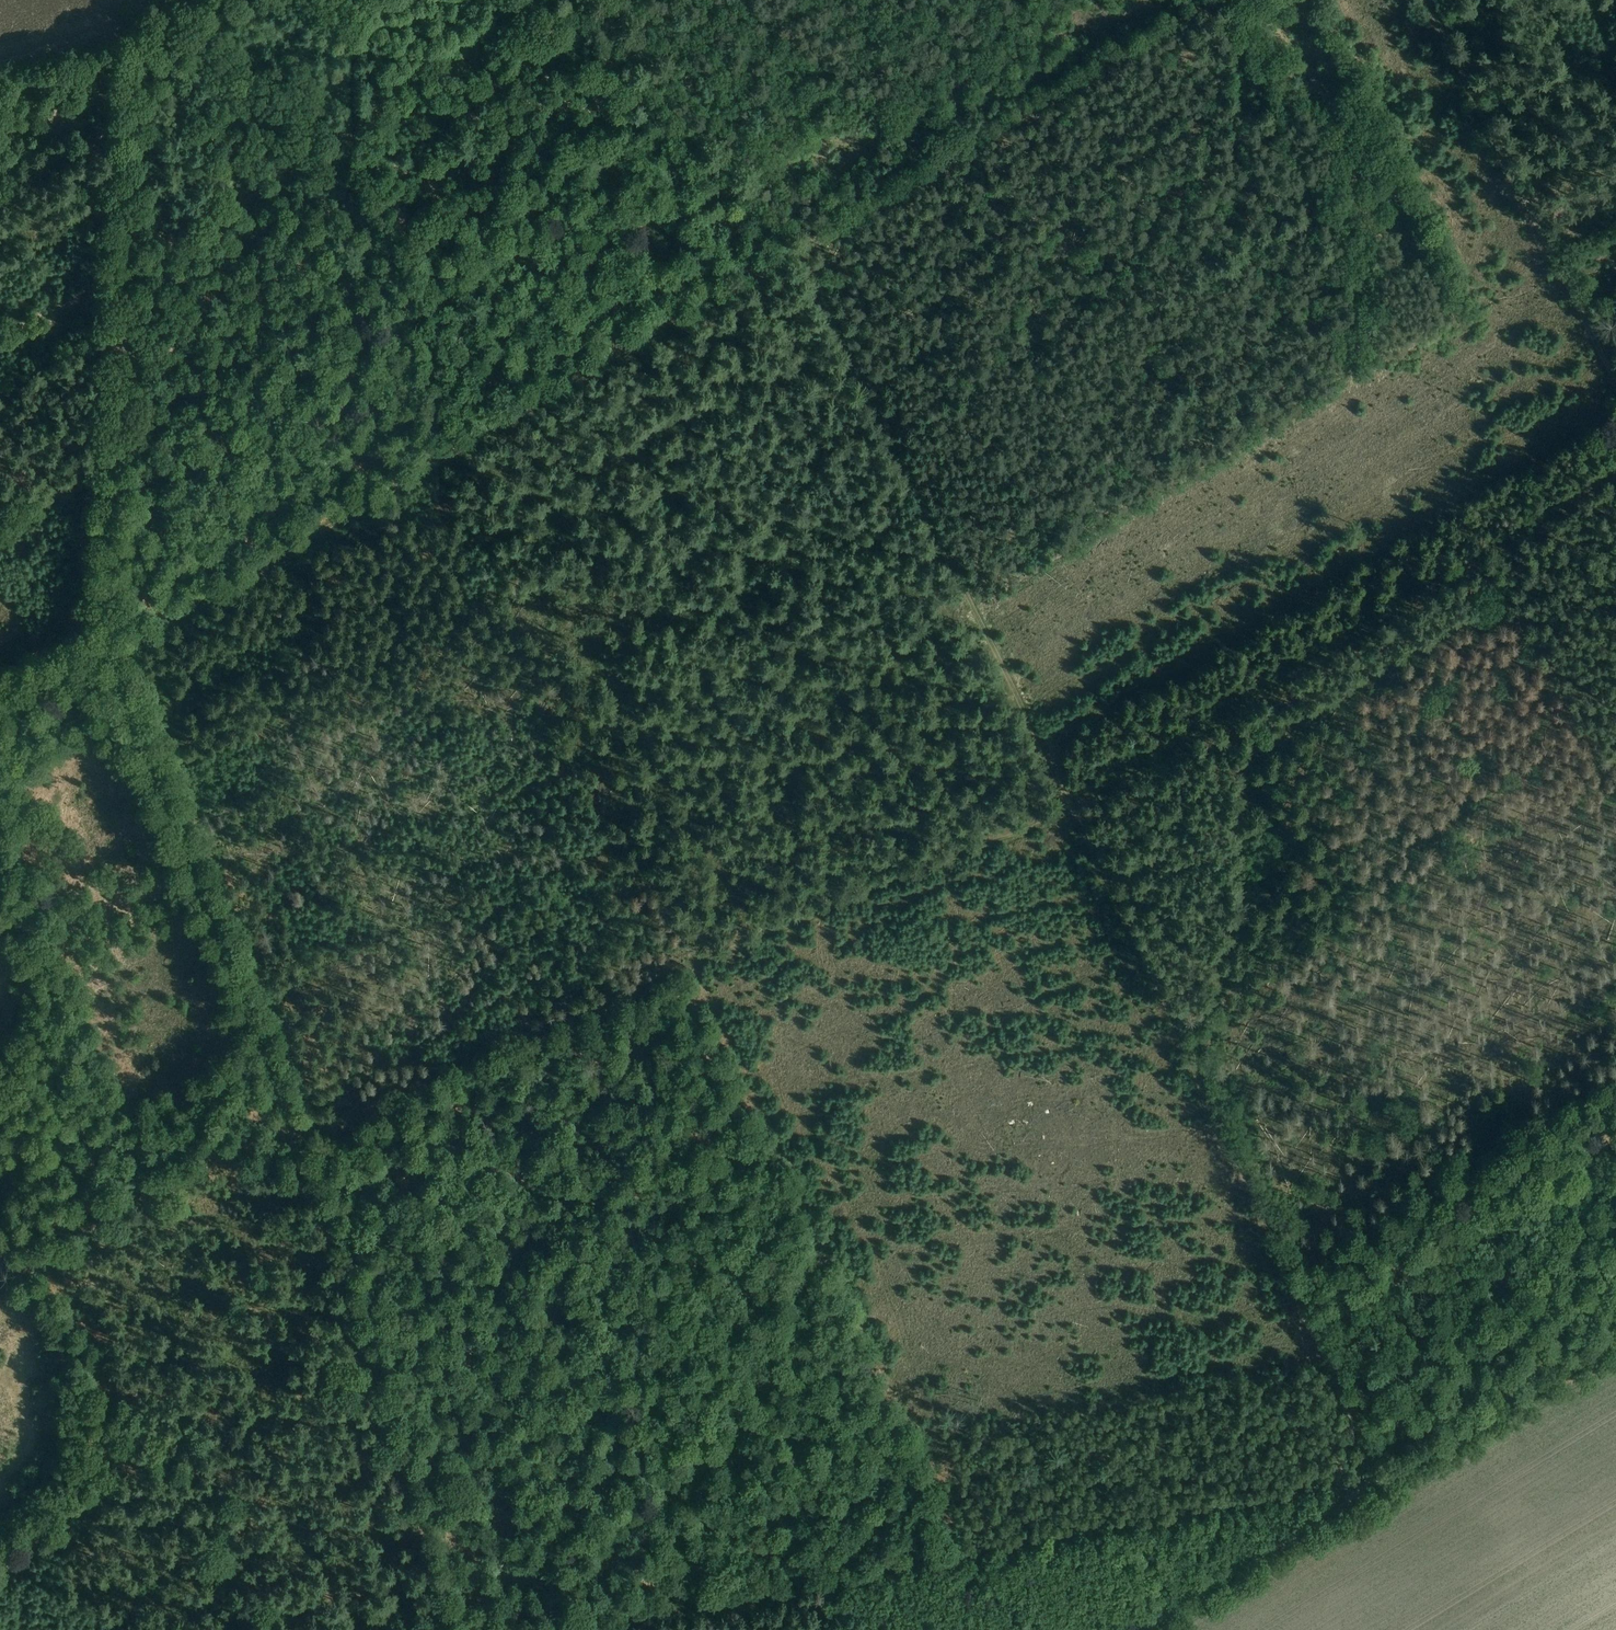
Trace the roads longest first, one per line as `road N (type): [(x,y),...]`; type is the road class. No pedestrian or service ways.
road 1 (track): [(522,1629),(1390,1479),(801,250),(552,0)]
road 2 (track): [(1615,471),(1069,808),(0,1242)]
road 3 (track): [(179,0),(139,27),(136,48),(108,652),(250,1002),(453,1629)]
road 4 (track): [(0,705),(108,652),(801,250),(1202,0)]
road 5 (track): [(966,1552),(456,452)]
road 6 (track): [(1615,1338),(1141,1629)]
road 7 (track): [(1424,0),(1615,390)]
road 8 (track): [(139,27),(0,67)]

